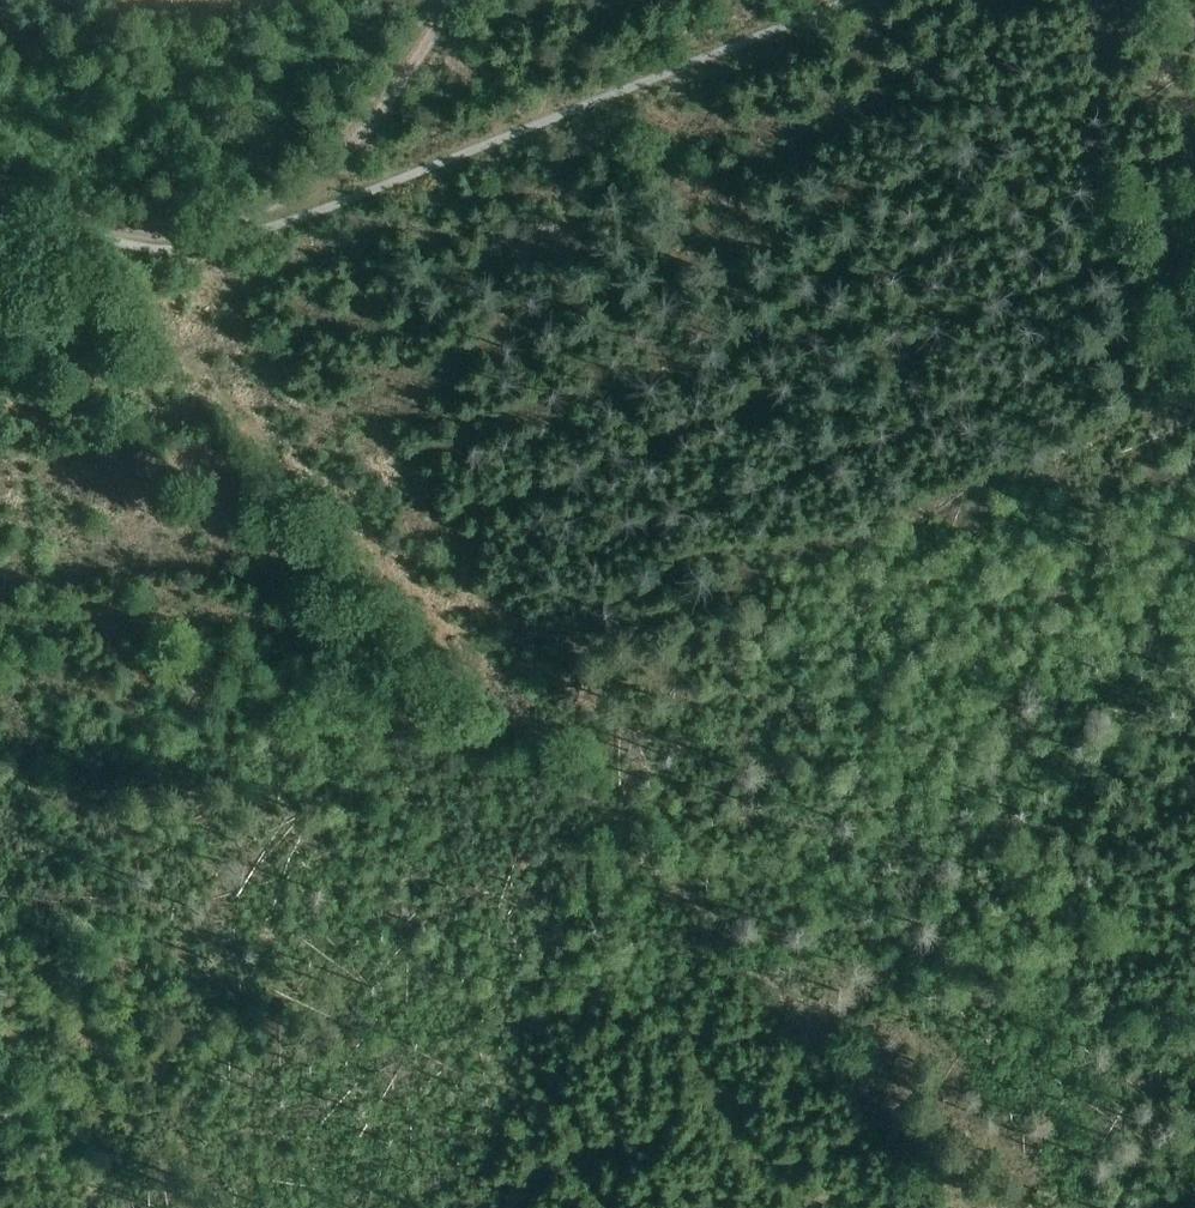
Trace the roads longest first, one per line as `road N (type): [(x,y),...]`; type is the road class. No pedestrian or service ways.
road 1 (track): [(449,0),(345,144),(289,194),(216,227),(149,234),(68,213)]

